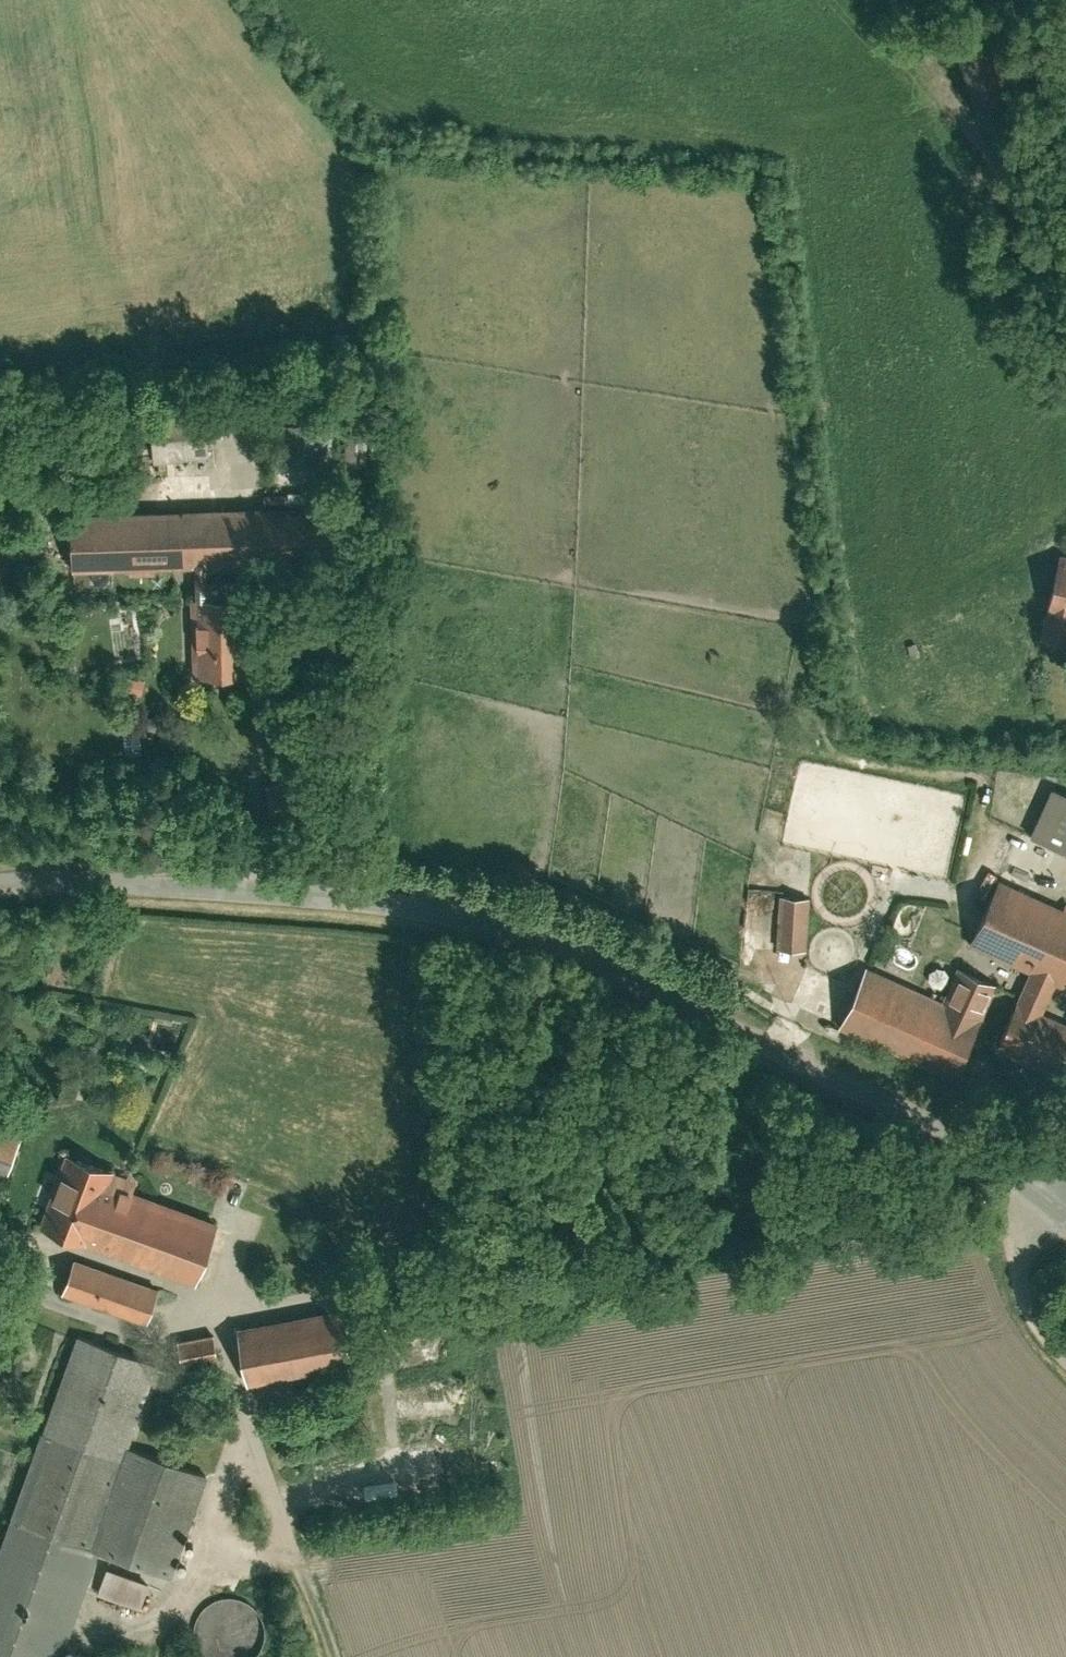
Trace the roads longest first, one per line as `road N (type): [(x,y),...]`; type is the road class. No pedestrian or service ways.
road 1 (unclassified): [(0,883),(104,881),(405,904),(501,927),(615,963),(971,1137),(1057,1203)]

